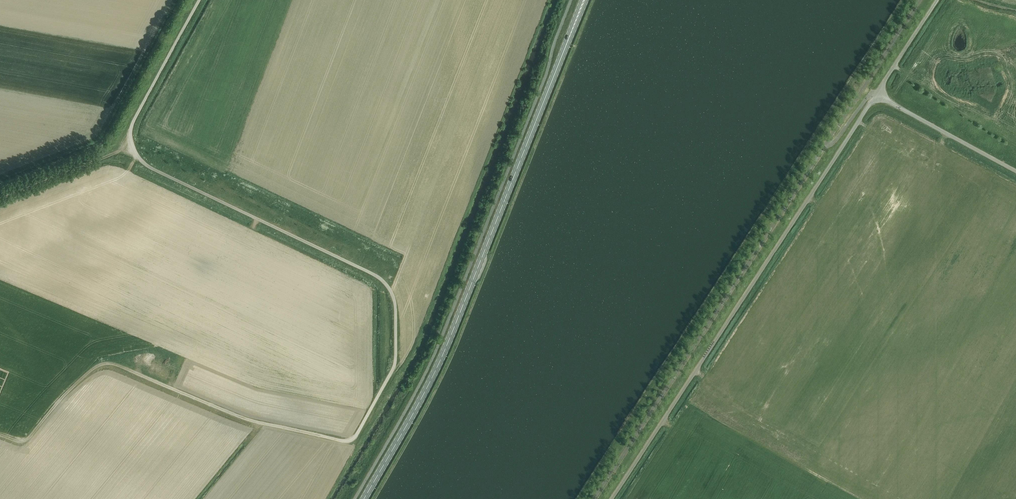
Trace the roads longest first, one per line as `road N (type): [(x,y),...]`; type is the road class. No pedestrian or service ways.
road 1 (unclassified): [(320,436),(357,434),(395,359),(394,300),(372,273),(144,165),(132,148),(135,119),(201,0)]
road 2 (primary): [(364,498),(440,362),(584,0)]
road 3 (unclassified): [(612,498),(879,96)]
road 4 (track): [(320,436),(252,422),(112,364),(98,365),(67,392),(24,440),(0,434)]
road 5 (unclassified): [(820,147),(918,0)]
road 6 (unclassified): [(1015,171),(879,96)]
road 7 (track): [(0,199),(132,148)]

